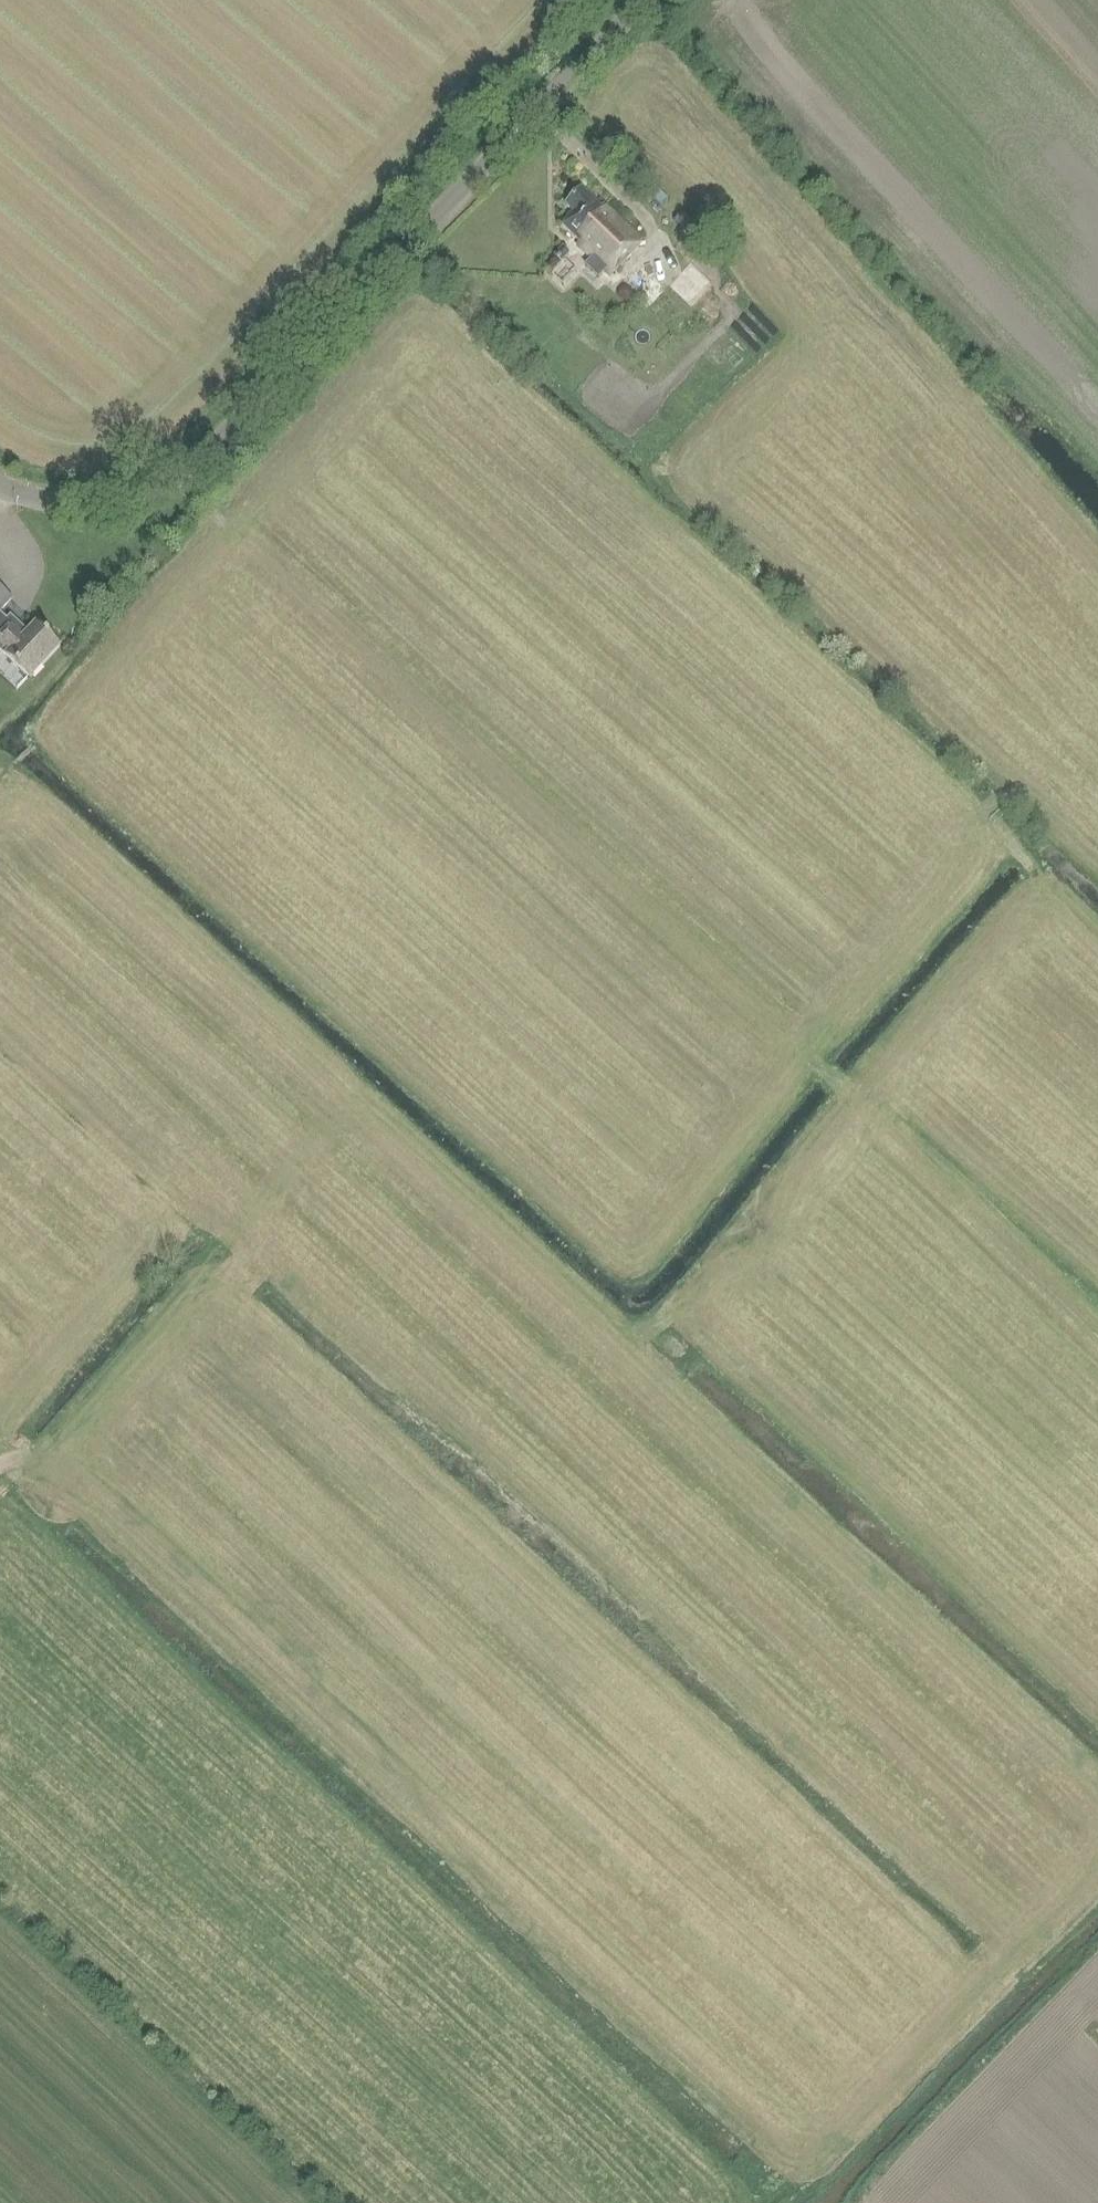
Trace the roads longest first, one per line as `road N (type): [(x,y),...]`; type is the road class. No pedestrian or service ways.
road 1 (unclassified): [(0,507),(95,528),(140,513),(175,488),(645,0)]

